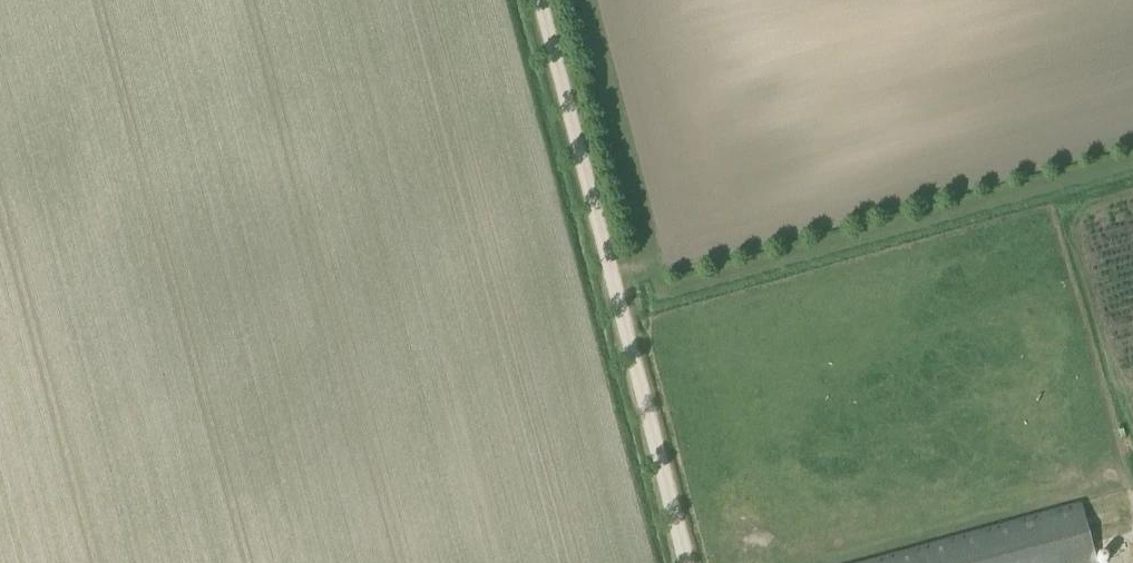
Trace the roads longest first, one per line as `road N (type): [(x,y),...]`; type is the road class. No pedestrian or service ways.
road 1 (track): [(681,562),(535,0)]

